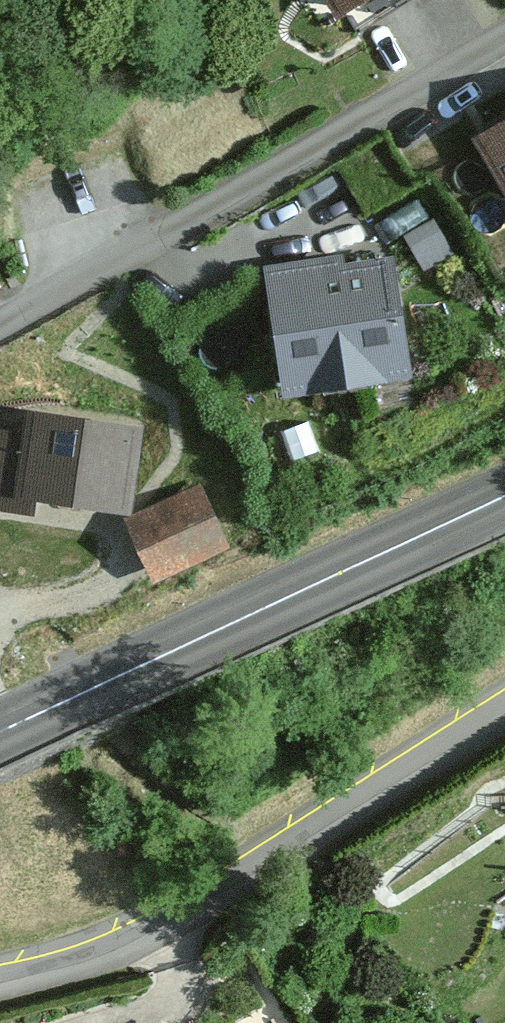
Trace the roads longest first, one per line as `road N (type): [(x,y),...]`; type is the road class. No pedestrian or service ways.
road 1 (residential): [(0,326),(504,40)]
road 2 (residential): [(504,703),(133,941),(0,976)]
road 3 (primary): [(504,495),(0,730)]

